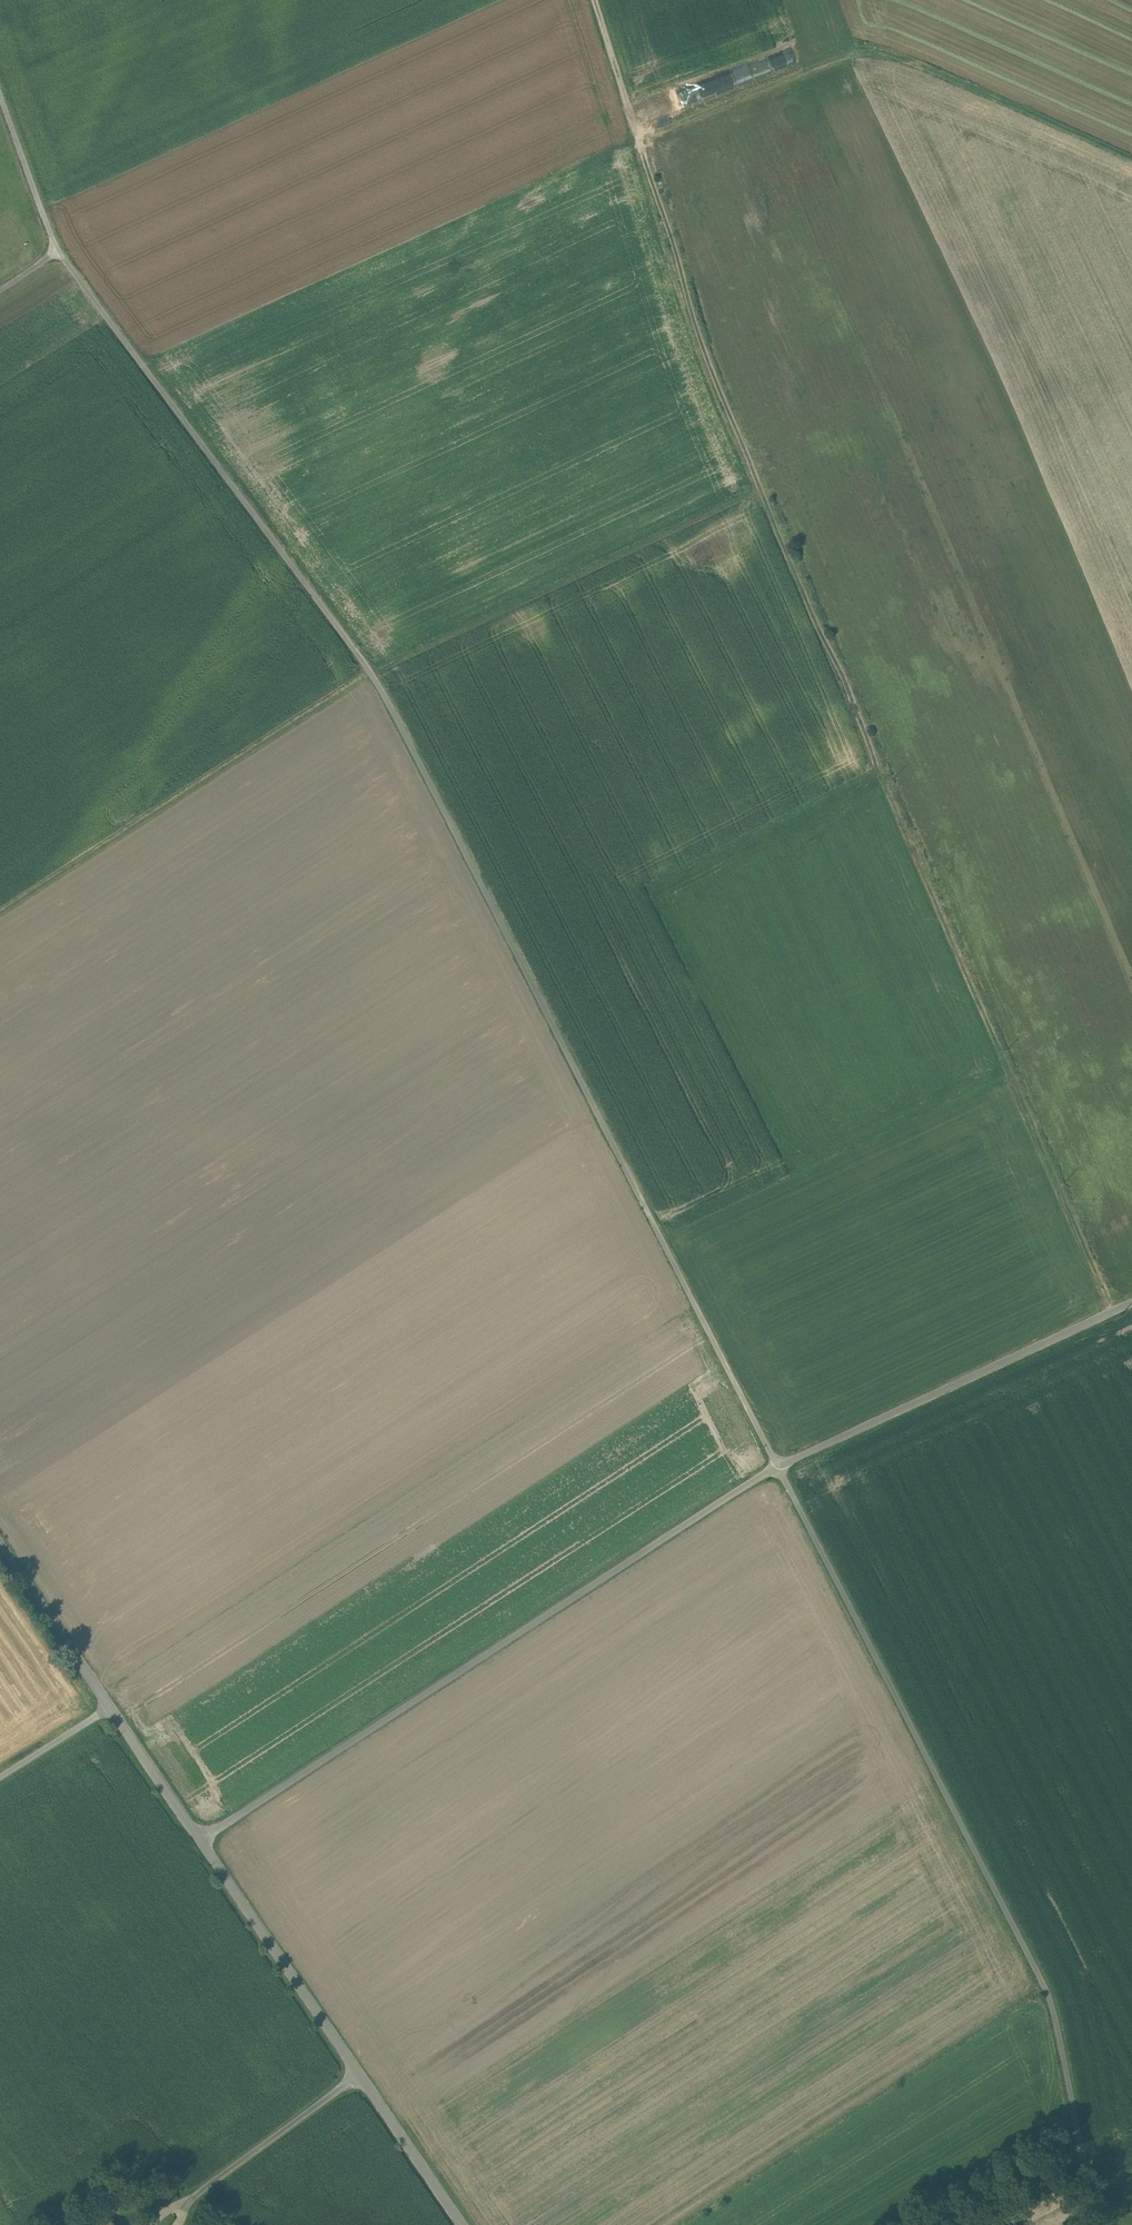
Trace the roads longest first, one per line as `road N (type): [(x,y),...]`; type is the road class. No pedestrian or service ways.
road 1 (unclassified): [(0,93),(57,251),(371,672),(778,1464)]
road 2 (track): [(594,0),(710,362),(1112,1311)]
road 3 (unclassified): [(778,1464),(1052,2000),(1095,2224)]
road 4 (unclassified): [(200,1840),(778,1464)]
road 5 (unclassified): [(461,2224),(200,1840)]
road 6 (track): [(371,672),(0,911)]
road 7 (unclassified): [(778,1464),(1131,1301)]
road 8 (unclassified): [(109,1708),(0,1548)]
road 9 (unclassified): [(200,1840),(109,1708)]
road 10 (unclassified): [(109,1708),(0,1777)]

